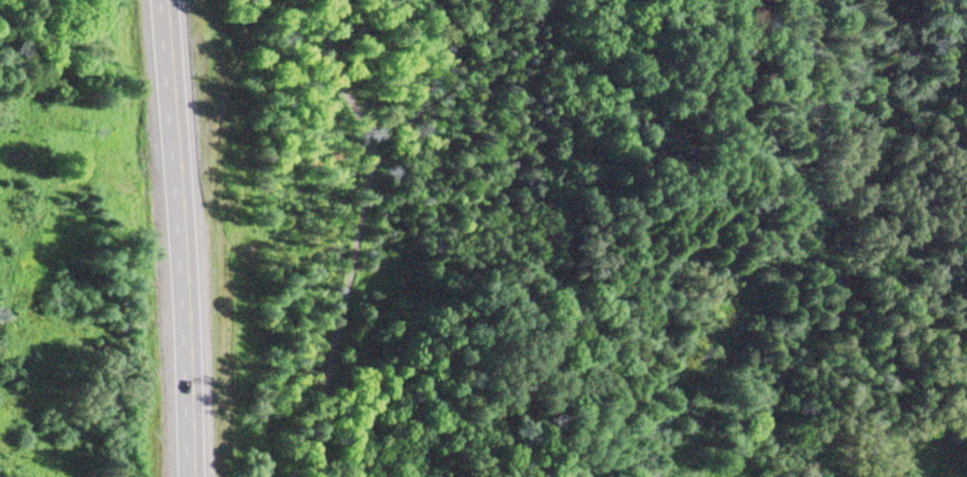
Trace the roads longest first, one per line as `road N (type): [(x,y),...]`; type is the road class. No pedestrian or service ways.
road 1 (primary): [(187,476),(163,0)]

